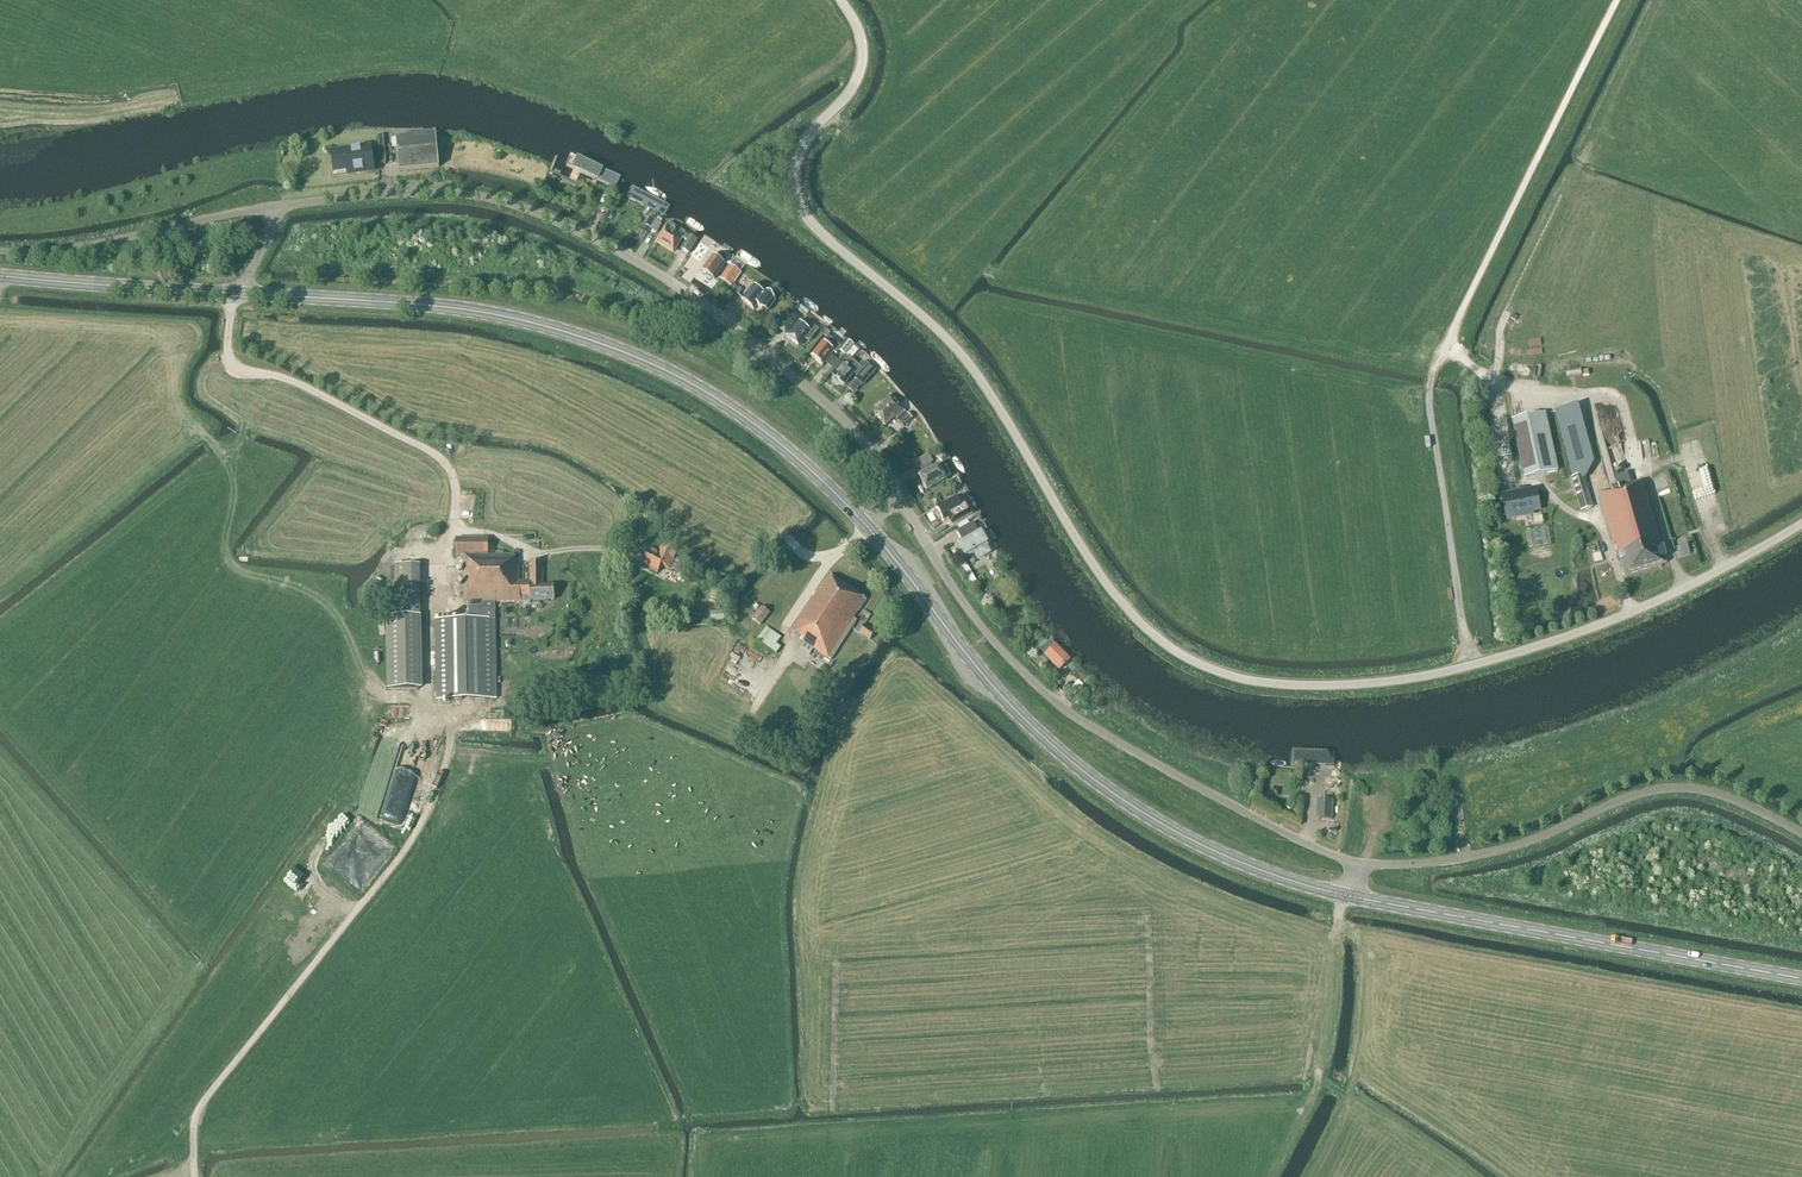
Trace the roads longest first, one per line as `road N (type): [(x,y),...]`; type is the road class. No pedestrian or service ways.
road 1 (unclassified): [(1801,524),(1630,612),(1407,679),(1256,681),(1177,652),(1103,579),(966,361),(801,208),(799,151),(852,87),(862,62),(857,30),(839,0)]
road 2 (unclassified): [(900,499),(847,424),(727,322),(658,274),(558,222),(450,193),(279,206)]
road 3 (track): [(1621,0),(1432,372),(1430,410),(1470,666)]
road 4 (secondary): [(866,526),(745,418),(610,348),(464,309),(241,294)]
road 5 (secondary): [(1348,896),(1216,853),(1096,782),(1002,697),(866,526)]
road 6 (unclassified): [(1358,864),(1258,820),(1066,711),(970,613),(900,499)]
road 7 (unclassified): [(1358,864),(1445,862),(1498,851),(1662,789),(1726,797),(1801,835)]
road 8 (secondary): [(1801,979),(1348,896)]
road 9 (secondary): [(0,276),(241,294)]
road 10 (track): [(1592,398),(1505,386),(1447,344)]

